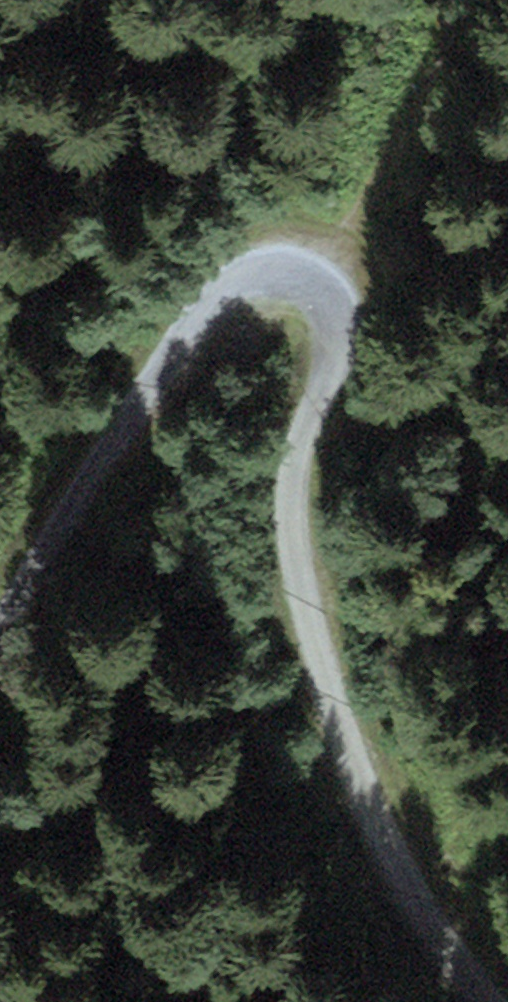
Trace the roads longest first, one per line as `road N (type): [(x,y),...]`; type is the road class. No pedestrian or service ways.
road 1 (track): [(0,631),(189,330),(246,282),(279,272),(309,277),(329,292),(340,317),(332,374),(298,461),(294,505),(296,558),(326,688),(402,880),(489,1001)]
road 2 (track): [(450,0),(438,77),(329,292)]

